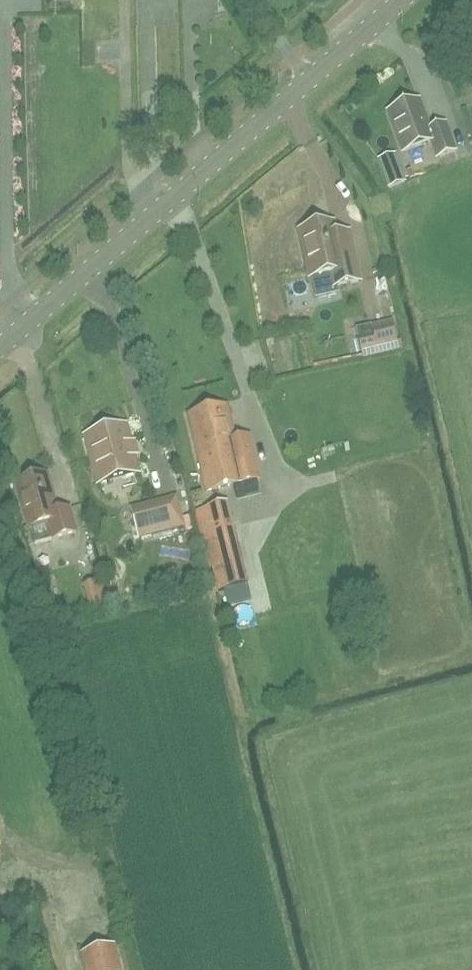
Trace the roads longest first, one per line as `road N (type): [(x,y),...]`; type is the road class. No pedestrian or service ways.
road 1 (tertiary): [(0,344),(400,0)]

